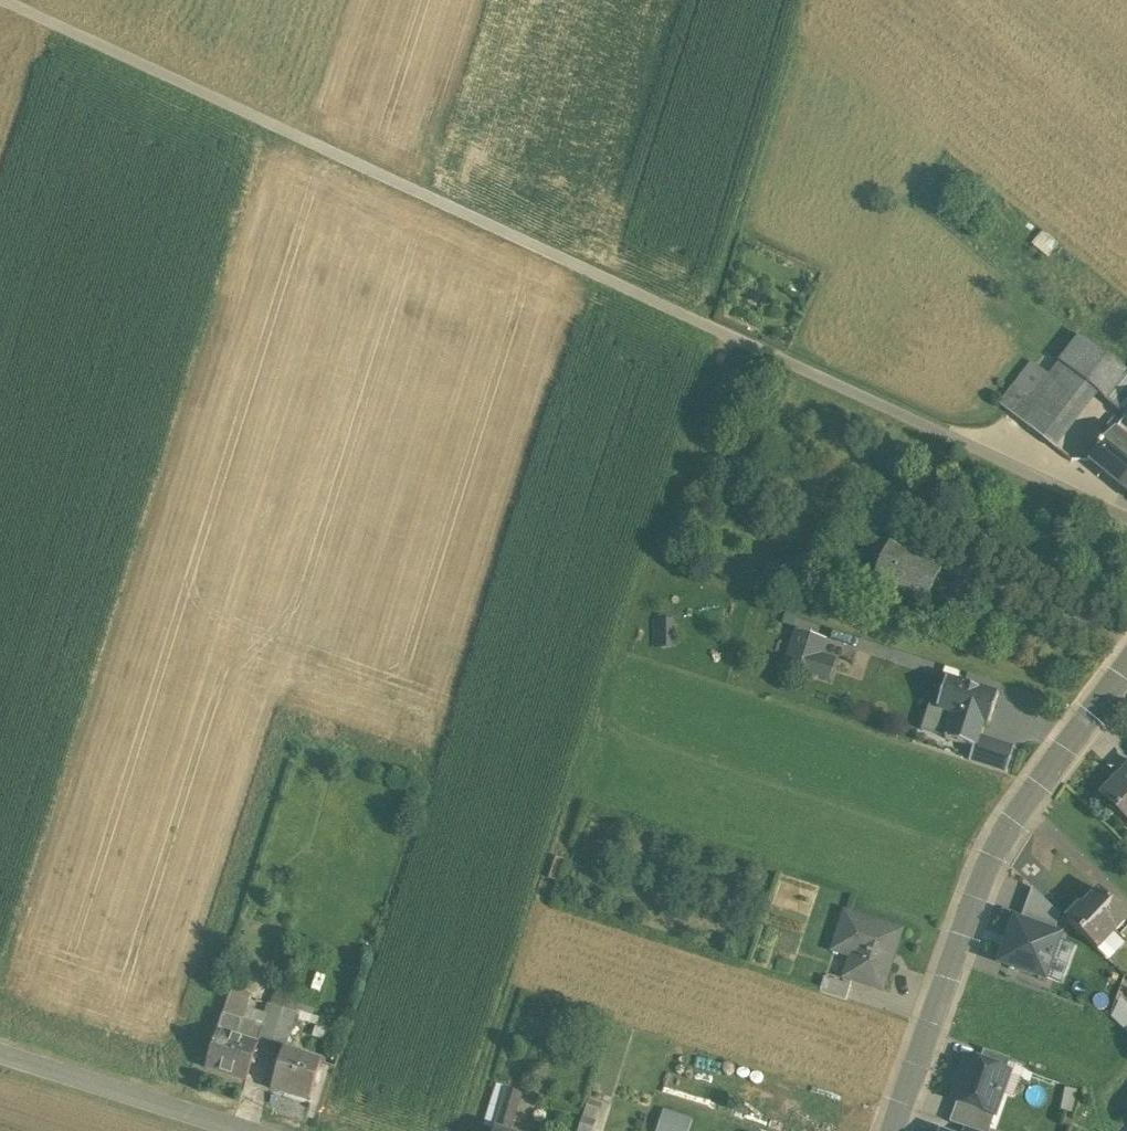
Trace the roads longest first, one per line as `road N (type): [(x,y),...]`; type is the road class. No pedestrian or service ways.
road 1 (track): [(1069,490),(0,3)]
road 2 (track): [(470,1130),(724,337)]
road 3 (tertiary): [(1126,664),(991,854),(894,1130)]
road 4 (unclassified): [(0,1055),(235,1130)]

